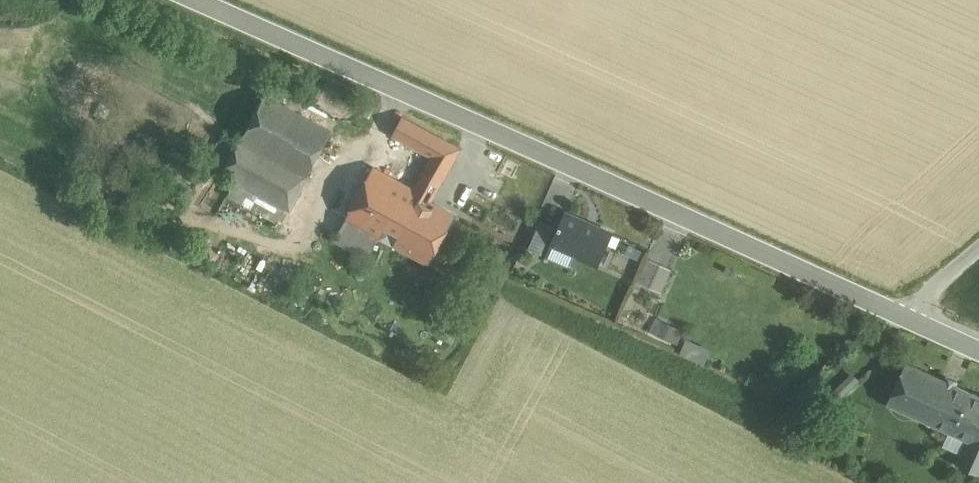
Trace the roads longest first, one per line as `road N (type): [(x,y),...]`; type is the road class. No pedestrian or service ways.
road 1 (unclassified): [(903,315),(199,0)]

